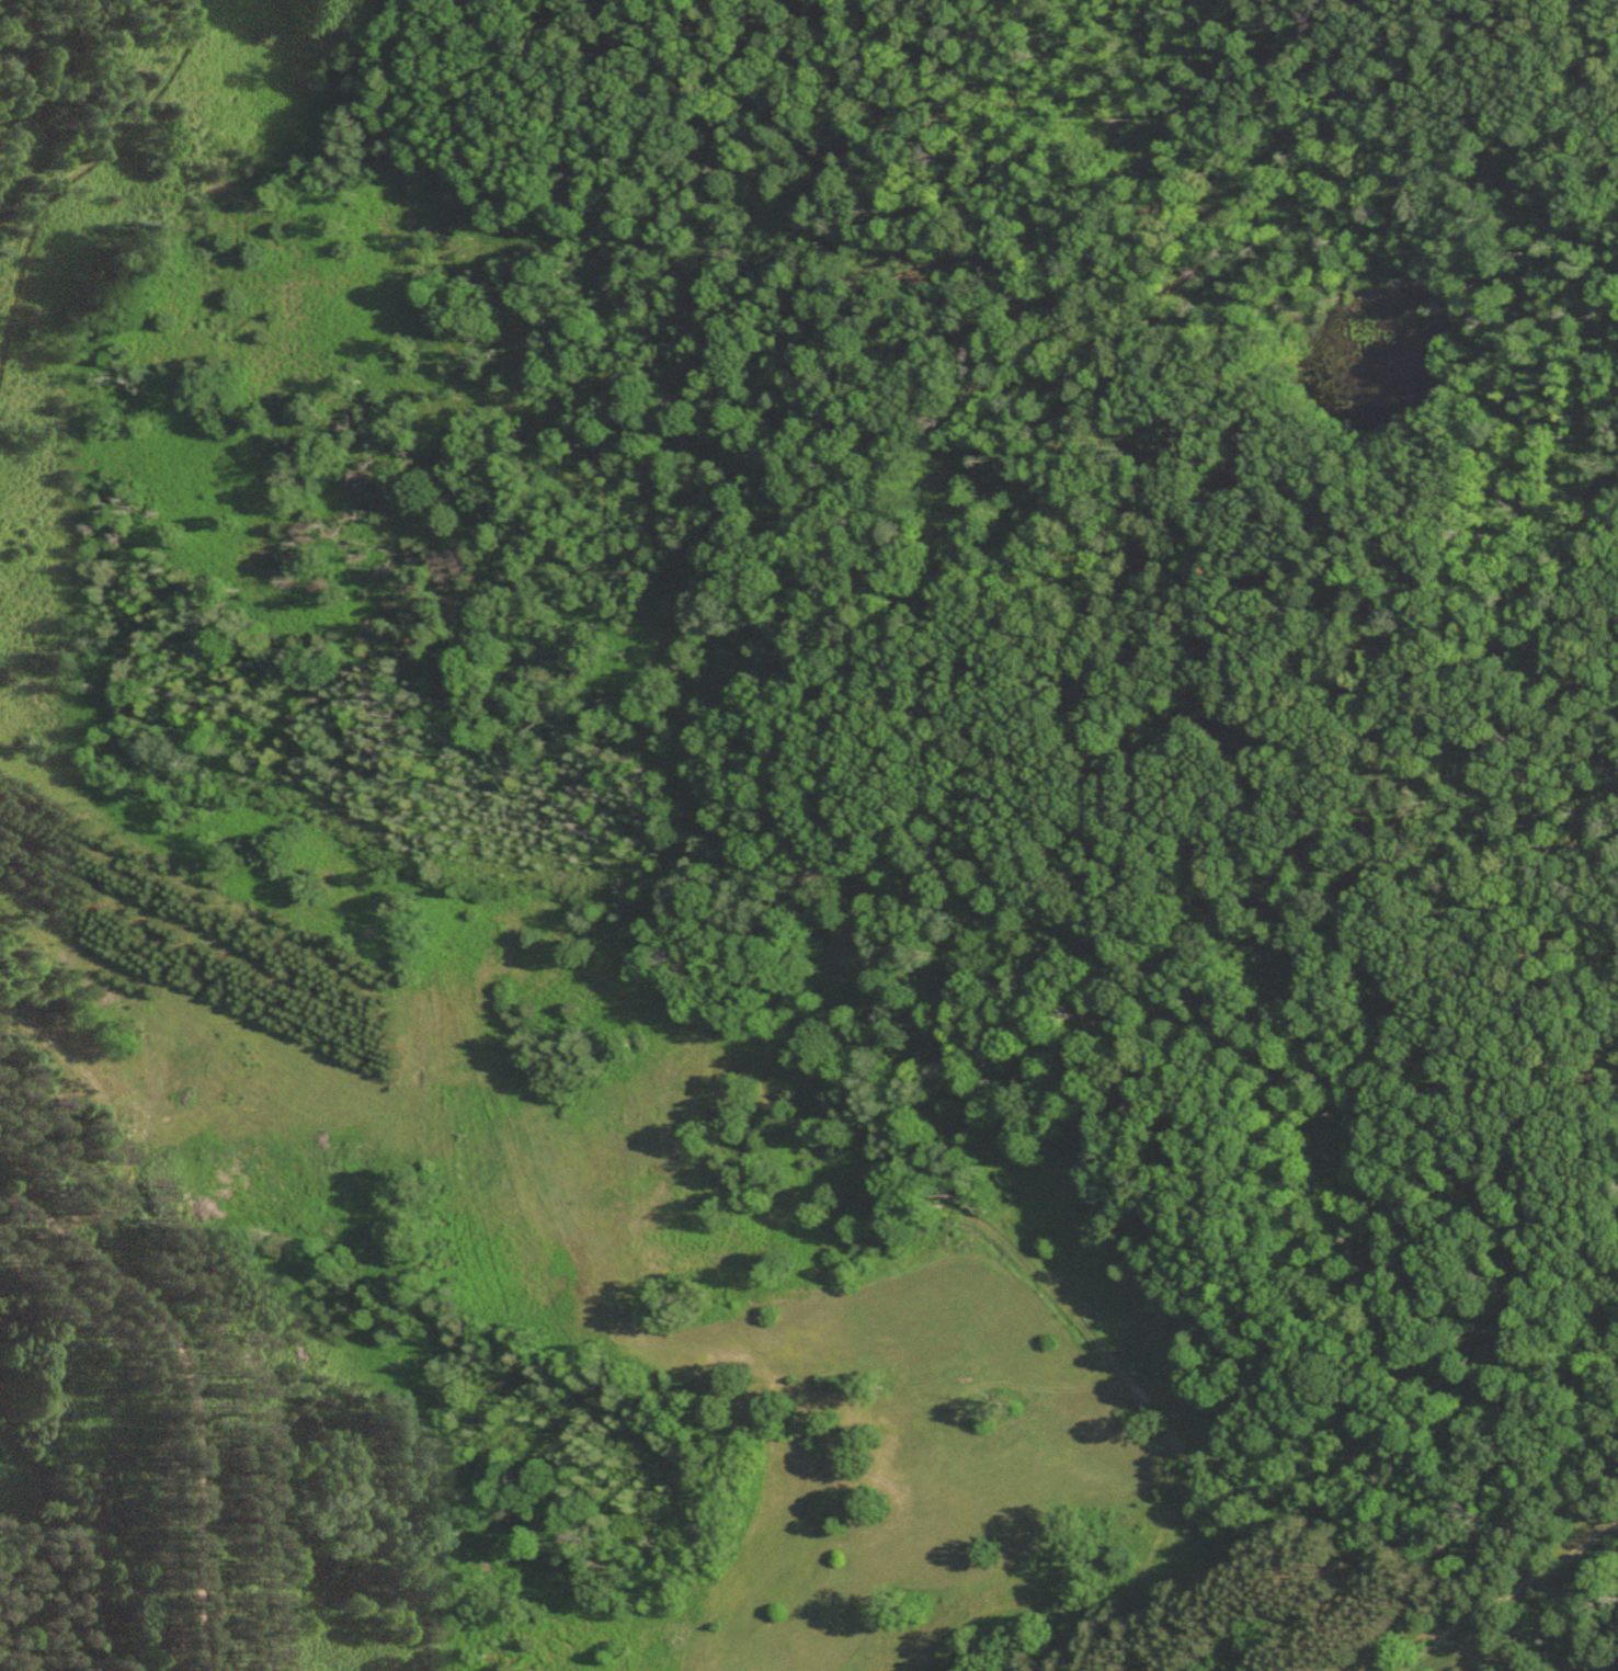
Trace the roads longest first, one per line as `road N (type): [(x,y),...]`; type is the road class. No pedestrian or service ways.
road 1 (residential): [(201,1670),(196,1433),(162,1333),(118,1278),(0,1183)]
road 2 (track): [(193,0),(191,31),(153,94),(39,206),(25,232),(0,344)]
road 3 (track): [(1403,1670),(1617,1520)]
road 4 (track): [(54,1052),(101,1088),(117,1134),(118,1278)]

